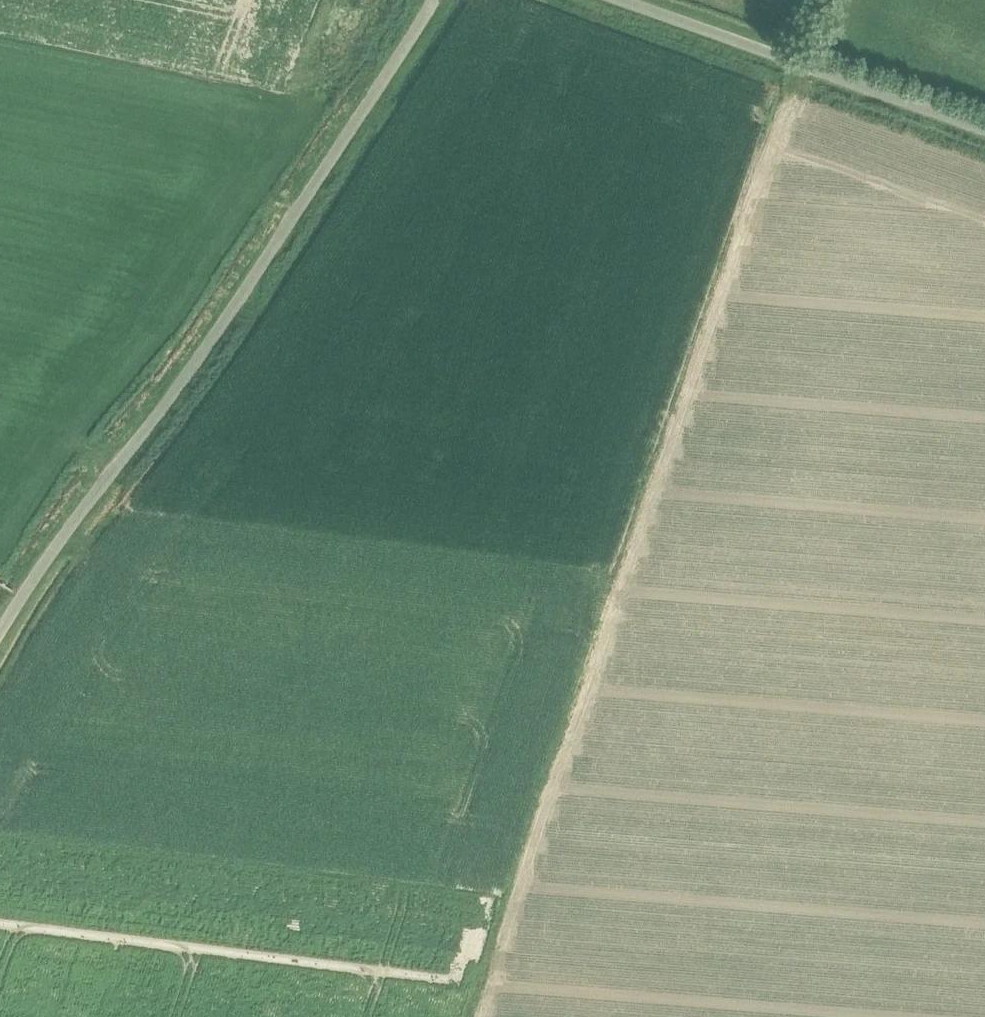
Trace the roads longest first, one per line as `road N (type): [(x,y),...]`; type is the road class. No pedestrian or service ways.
road 1 (unclassified): [(0,660),(433,0)]
road 2 (unclassified): [(984,127),(621,0)]

